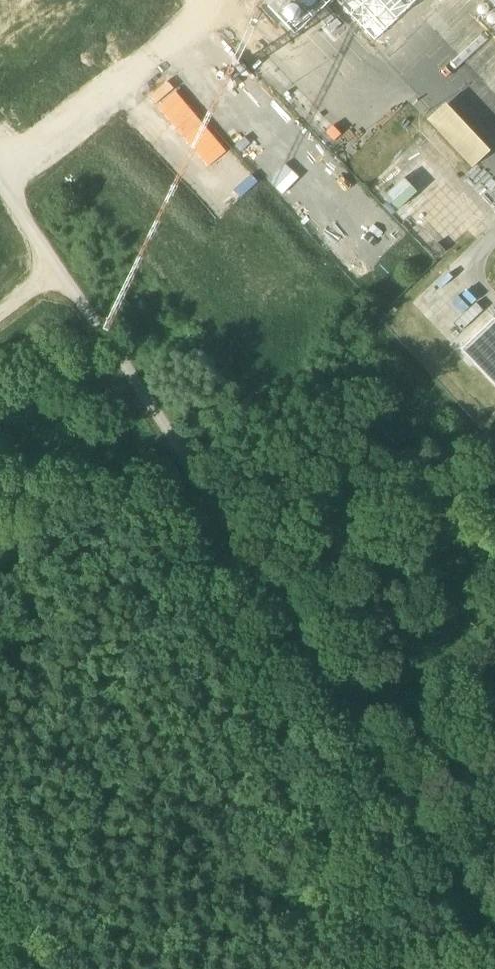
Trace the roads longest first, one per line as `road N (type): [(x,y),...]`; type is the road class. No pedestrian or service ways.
road 1 (track): [(0,184),(494,915)]

